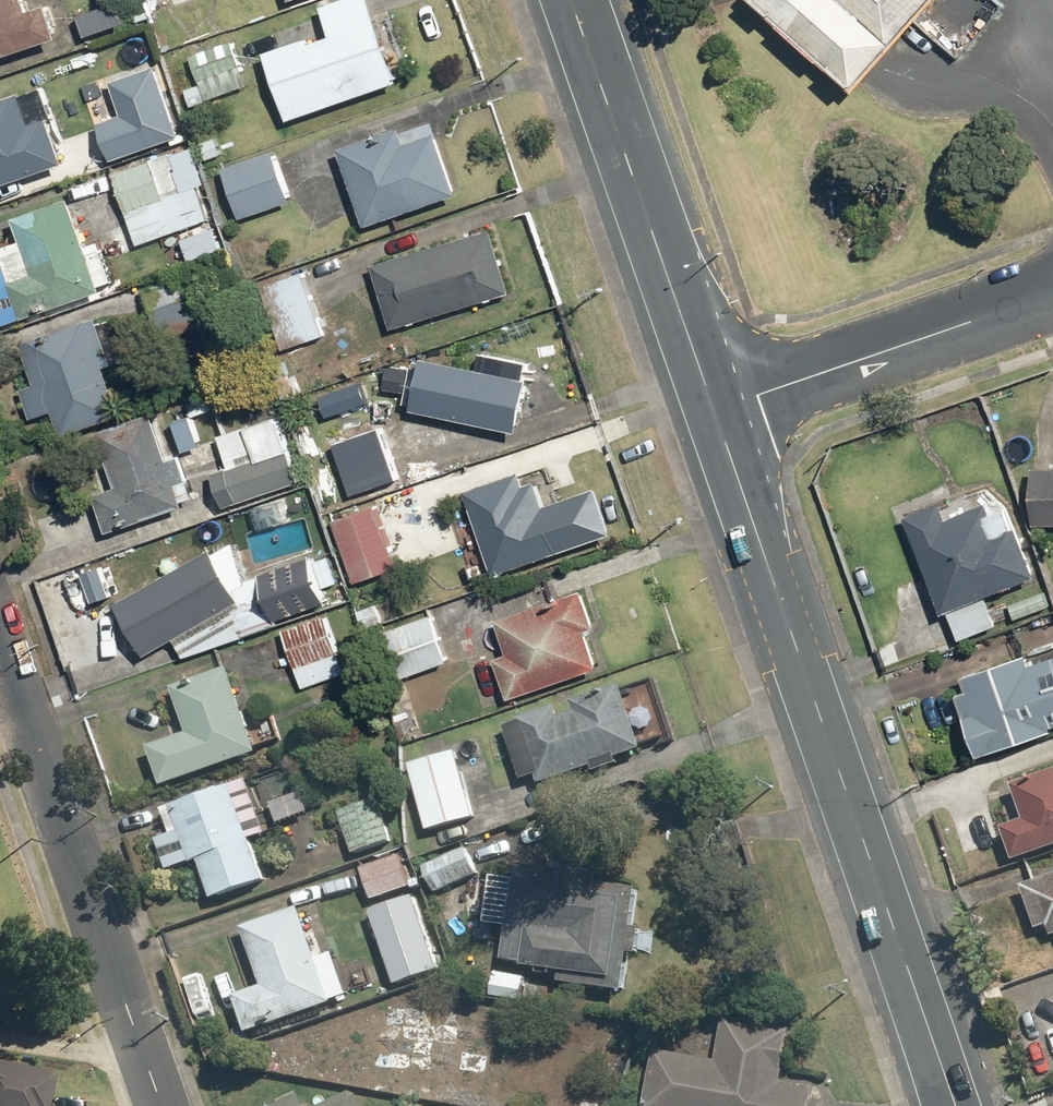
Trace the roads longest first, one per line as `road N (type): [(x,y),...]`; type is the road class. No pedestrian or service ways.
road 1 (secondary): [(714,409),(898,938)]
road 2 (residential): [(163,1105),(0,651)]
road 3 (secondary): [(573,0),(714,409)]
road 4 (residential): [(1052,287),(714,409)]
road 5 (secondary): [(898,938),(971,1105)]
road 6 (secondary): [(942,1105),(898,938)]

